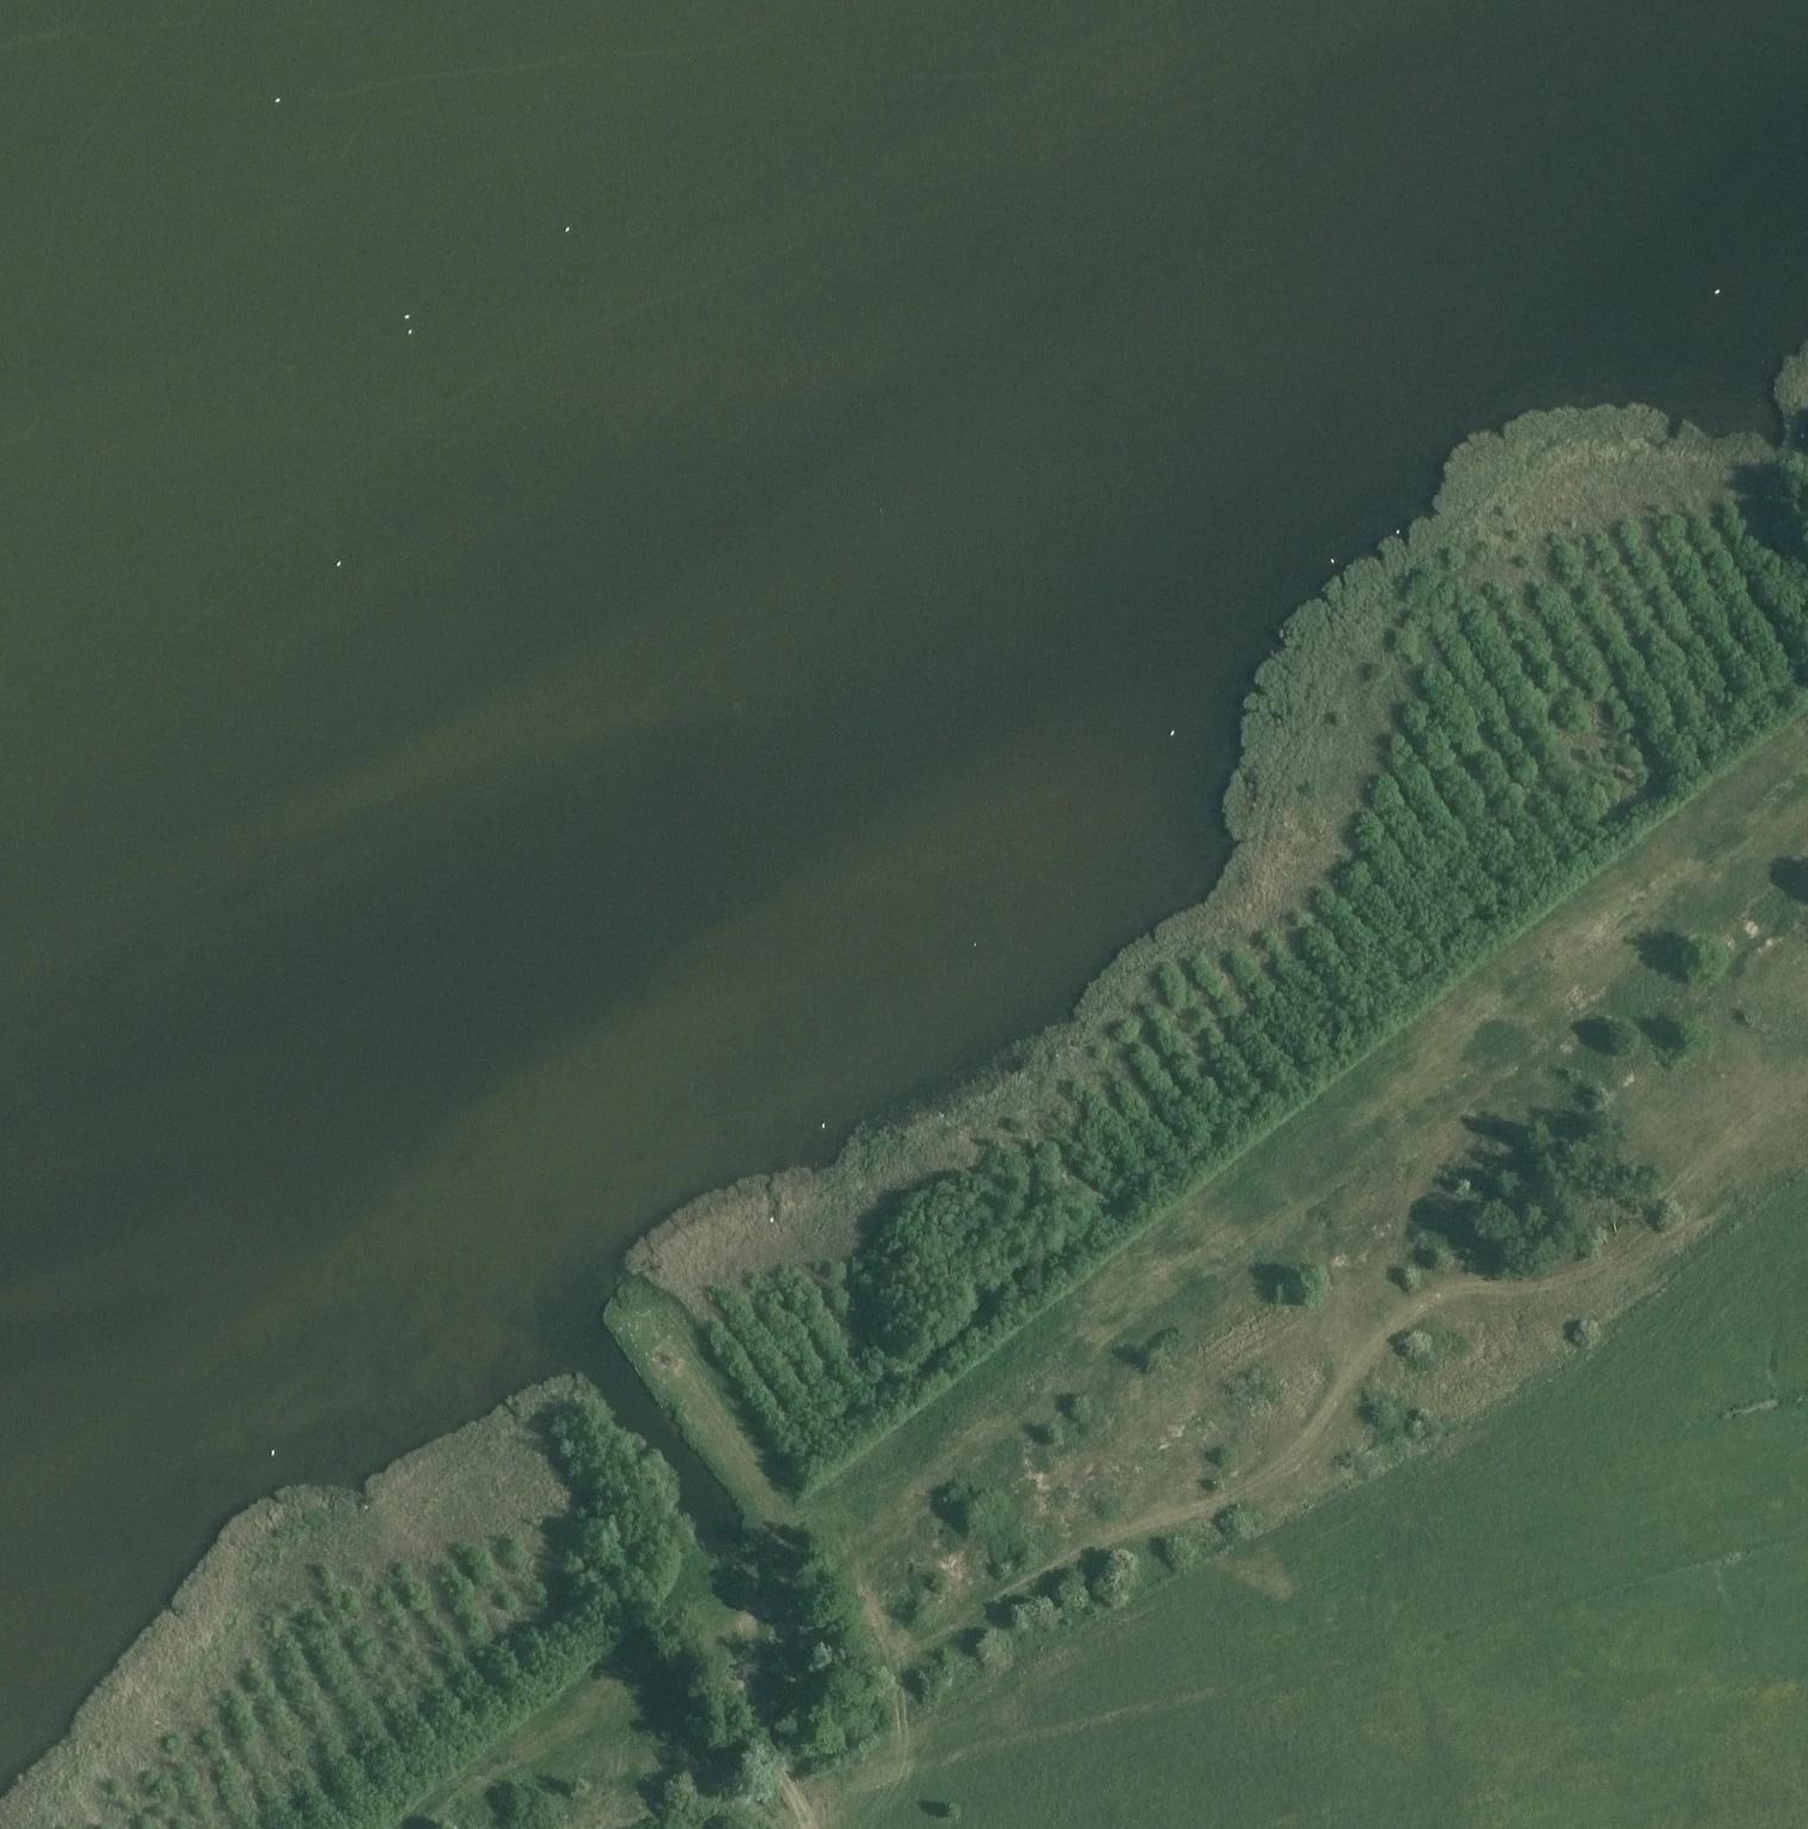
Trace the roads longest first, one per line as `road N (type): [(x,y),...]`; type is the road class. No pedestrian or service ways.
road 1 (track): [(836,1828),(904,1734),(899,1656),(1140,1521),(1239,1494),(1303,1452),(1410,1306),(1478,1281),(1552,1282),(1607,1261),(1686,1177),(1807,1091)]
road 2 (track): [(899,1656),(842,1552),(789,1515)]

